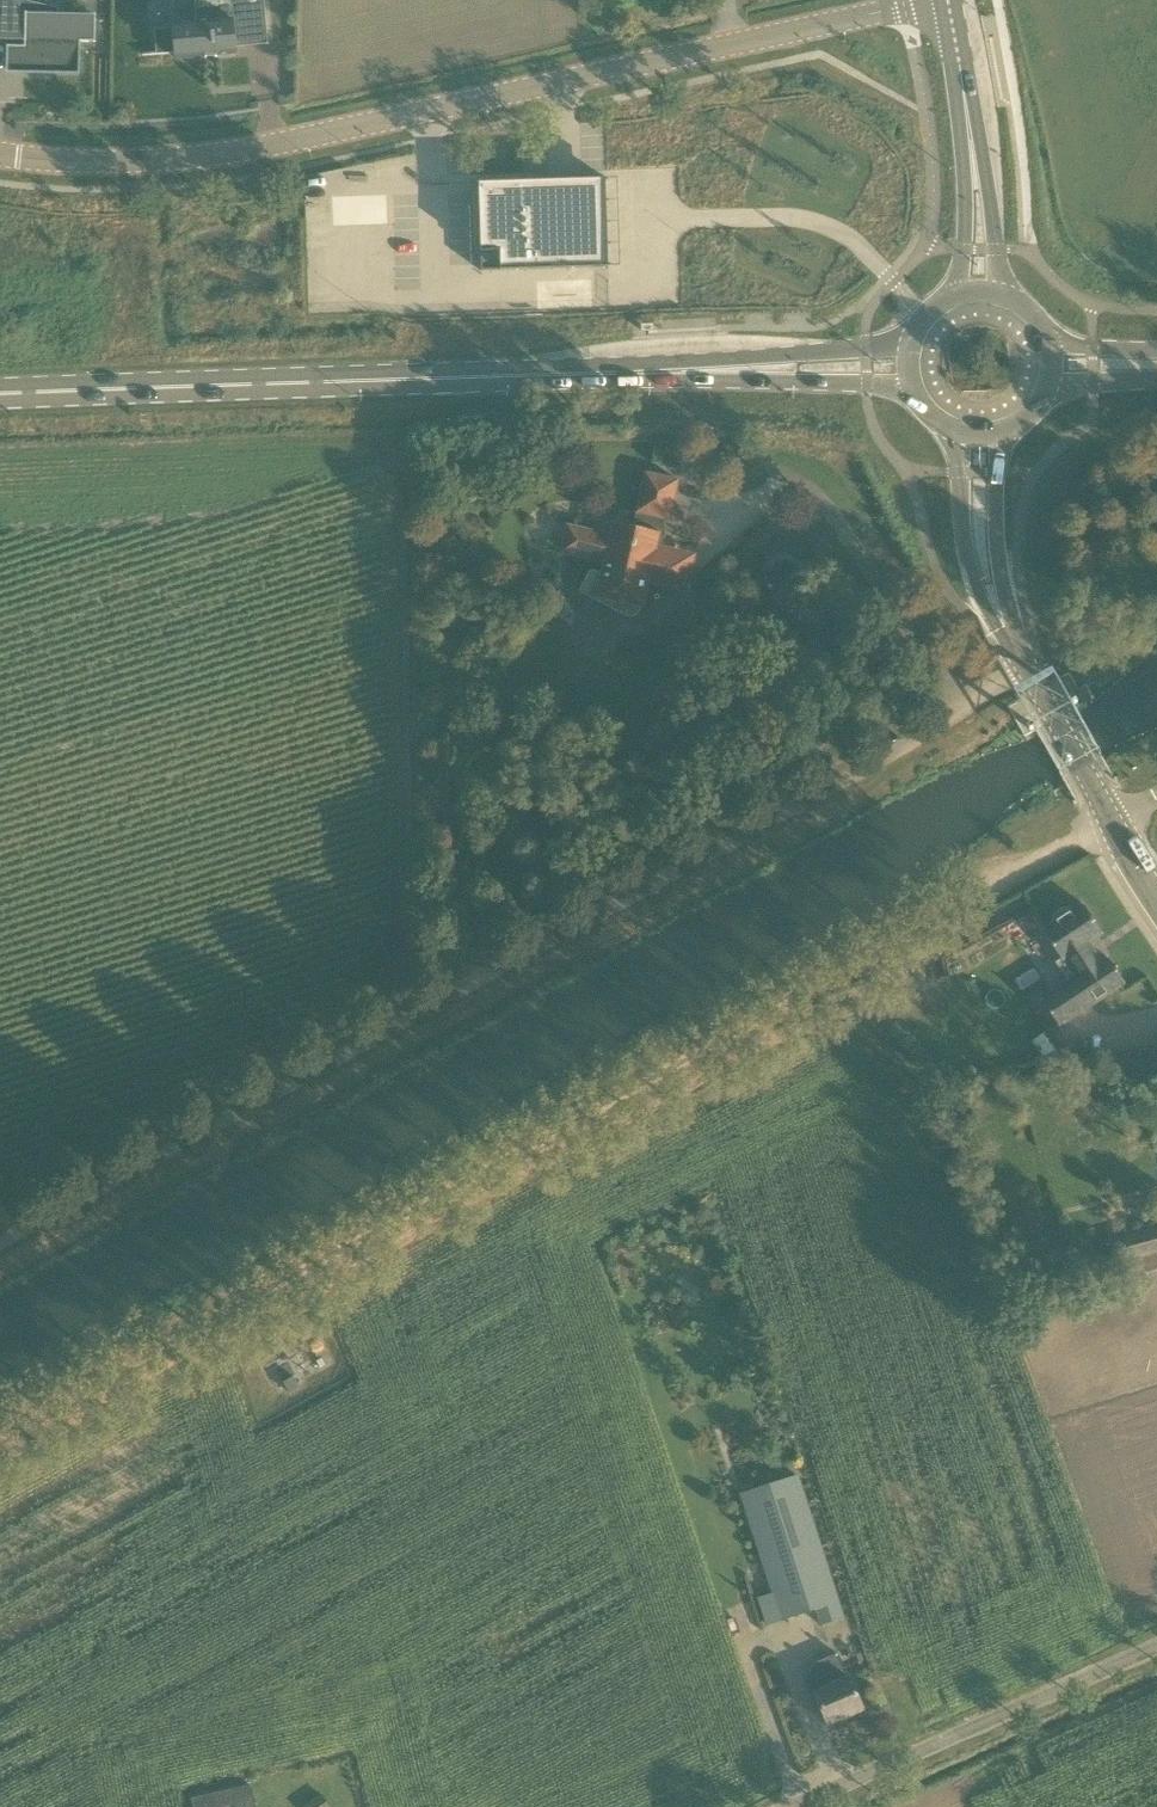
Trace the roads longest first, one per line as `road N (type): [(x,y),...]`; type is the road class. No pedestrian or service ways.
road 1 (track): [(0,1431),(1115,827)]
road 2 (unclassified): [(0,1247),(1030,675)]
road 3 (tertiary): [(928,0),(264,148),(112,163),(0,155)]
road 4 (primary): [(0,395),(563,375)]
road 5 (unclassified): [(817,1806),(1156,1658)]
road 6 (primary): [(563,375),(867,382),(916,391)]
road 7 (primary): [(914,341),(563,375)]
road 8 (secondary): [(952,427),(973,581),(1009,635)]
road 9 (secondary): [(1009,635),(998,565),(1001,430)]
road 10 (secondary): [(1115,827),(1030,675)]
road 11 (secondary): [(1001,296),(989,192),(971,135)]
road 12 (secondary): [(971,135),(958,297)]
road 13 (secondary): [(971,135),(948,0)]

